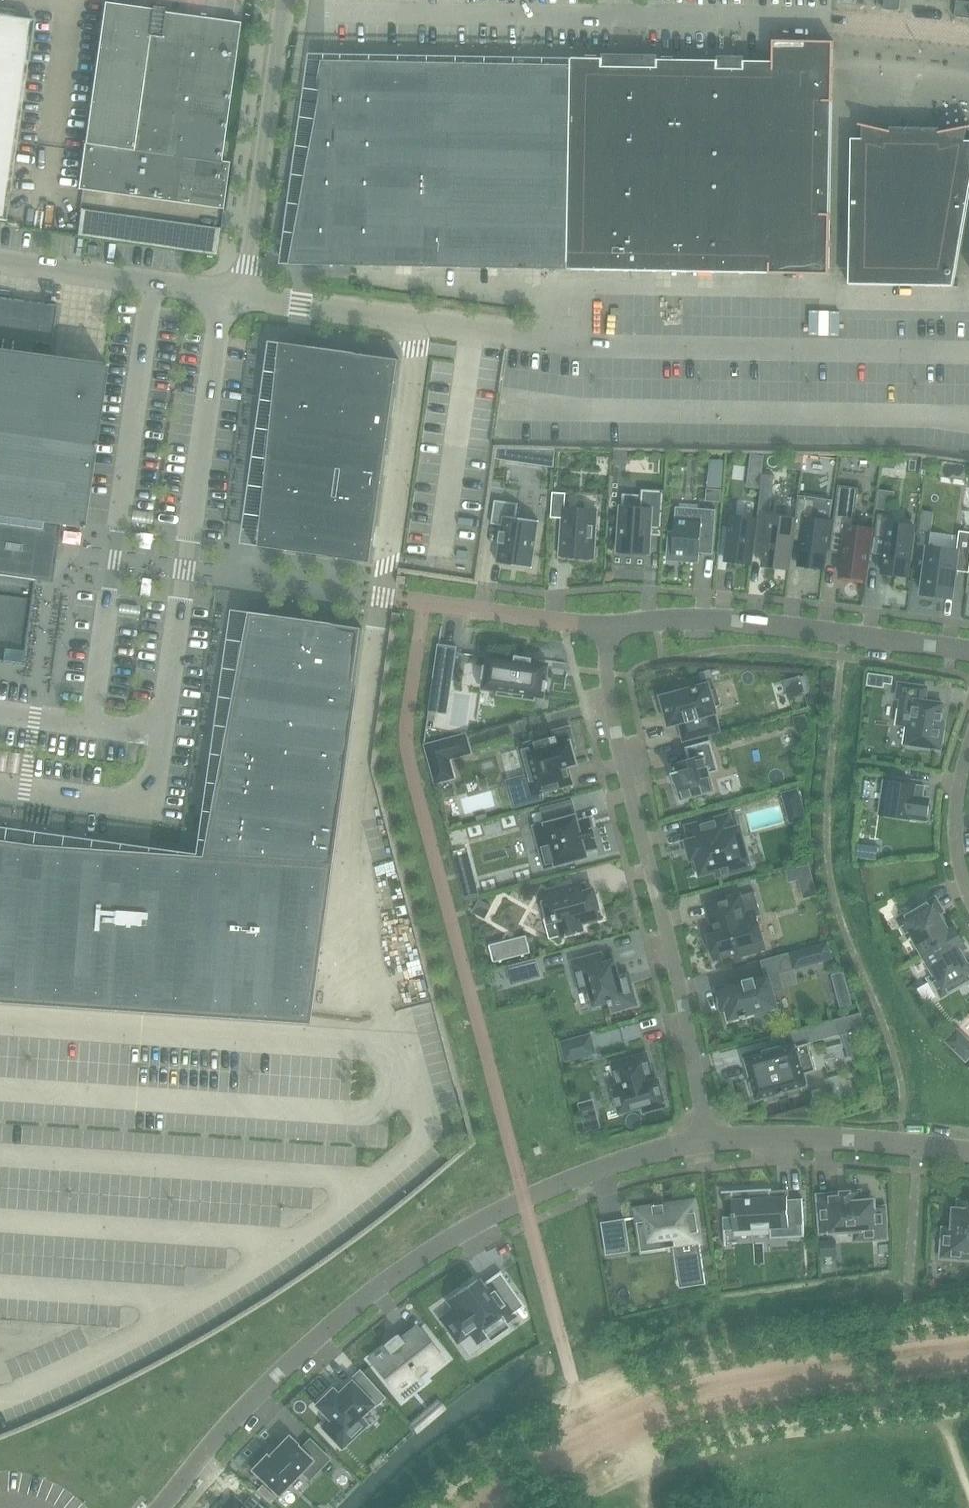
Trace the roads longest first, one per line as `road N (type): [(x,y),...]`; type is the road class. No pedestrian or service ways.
road 1 (residential): [(711,1138),(618,1162),(442,1245),(307,1346),(159,1507)]
road 2 (unclassified): [(284,0),(238,292),(0,261)]
road 3 (residential): [(611,623),(608,685),(711,1138)]
road 4 (residential): [(404,1071),(394,1049),(0,1024)]
road 5 (residential): [(968,653),(730,621),(611,623)]
road 6 (residential): [(968,1149),(711,1138)]
road 7 (residential): [(611,623),(425,603)]
road 8 (residential): [(968,743),(953,839),(968,896)]

